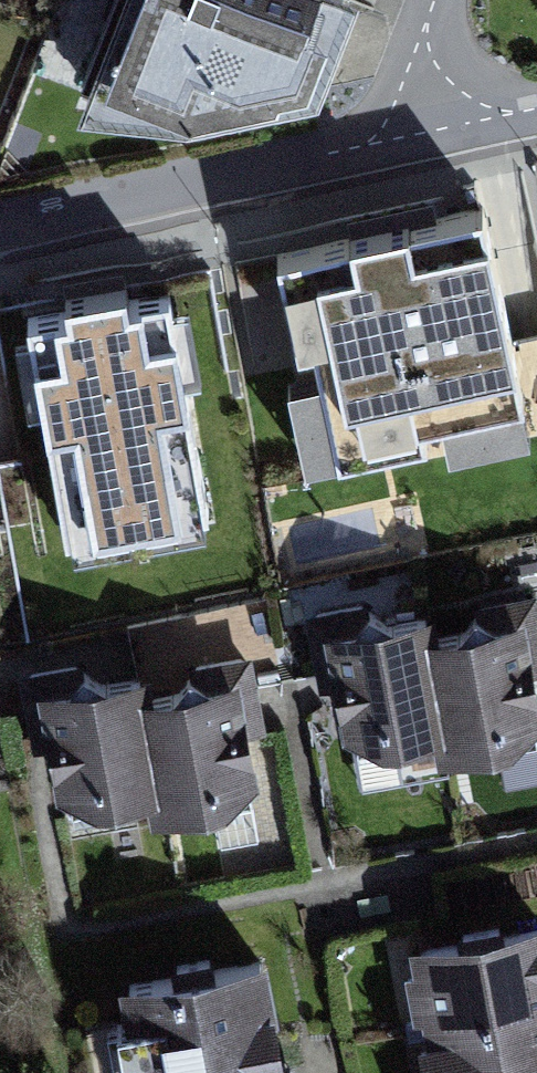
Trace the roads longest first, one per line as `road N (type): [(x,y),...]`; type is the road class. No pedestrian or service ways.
road 1 (residential): [(84,937),(536,856)]
road 2 (residential): [(429,133),(0,211)]
road 3 (residential): [(435,0),(425,25),(429,133)]

